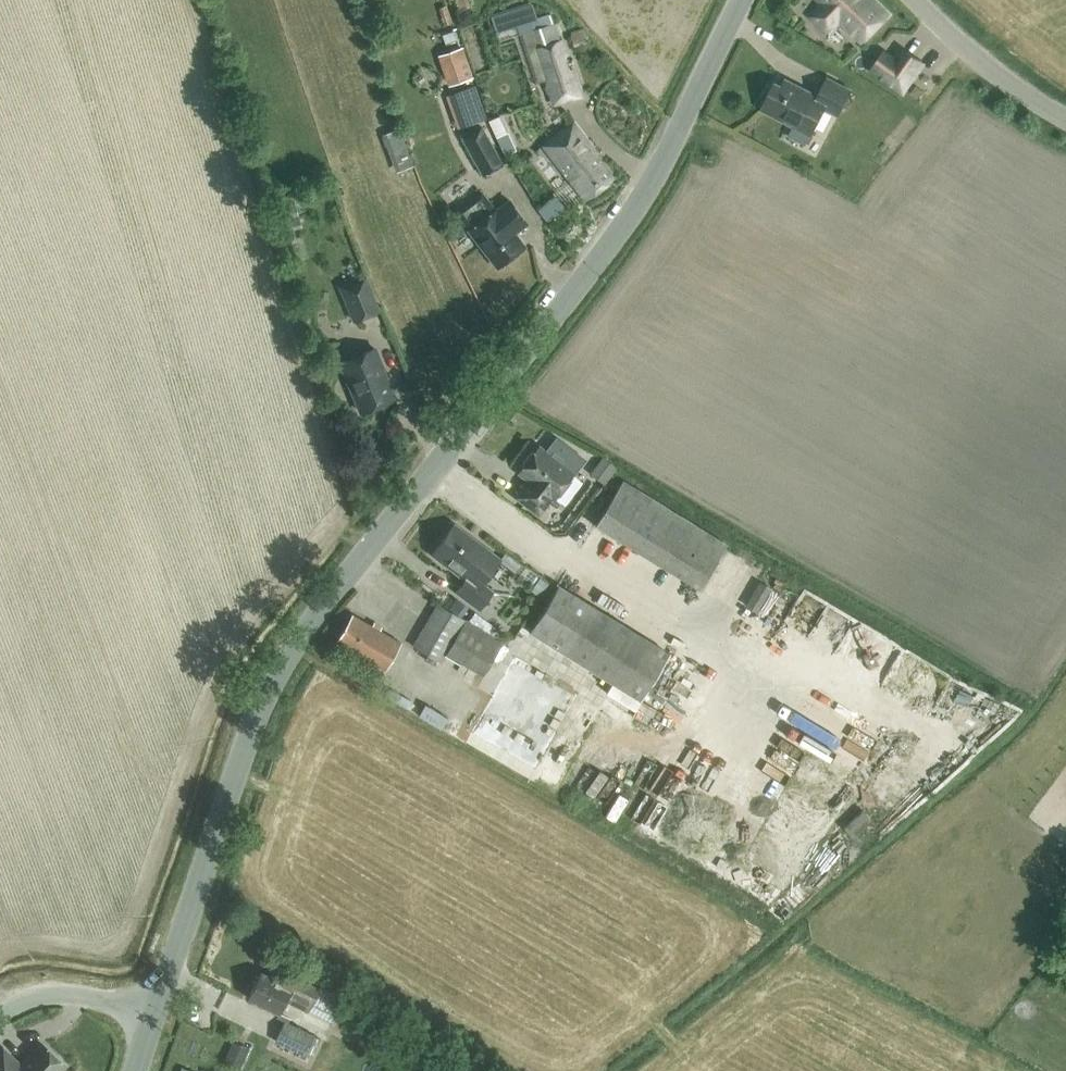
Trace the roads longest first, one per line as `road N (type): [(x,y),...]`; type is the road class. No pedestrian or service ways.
road 1 (tertiary): [(152,1014),(259,706),(288,651),(626,220),(741,0)]
road 2 (unclassified): [(1065,114),(969,50),(915,0)]
road 3 (unclassified): [(0,1014),(62,993),(152,1014)]

